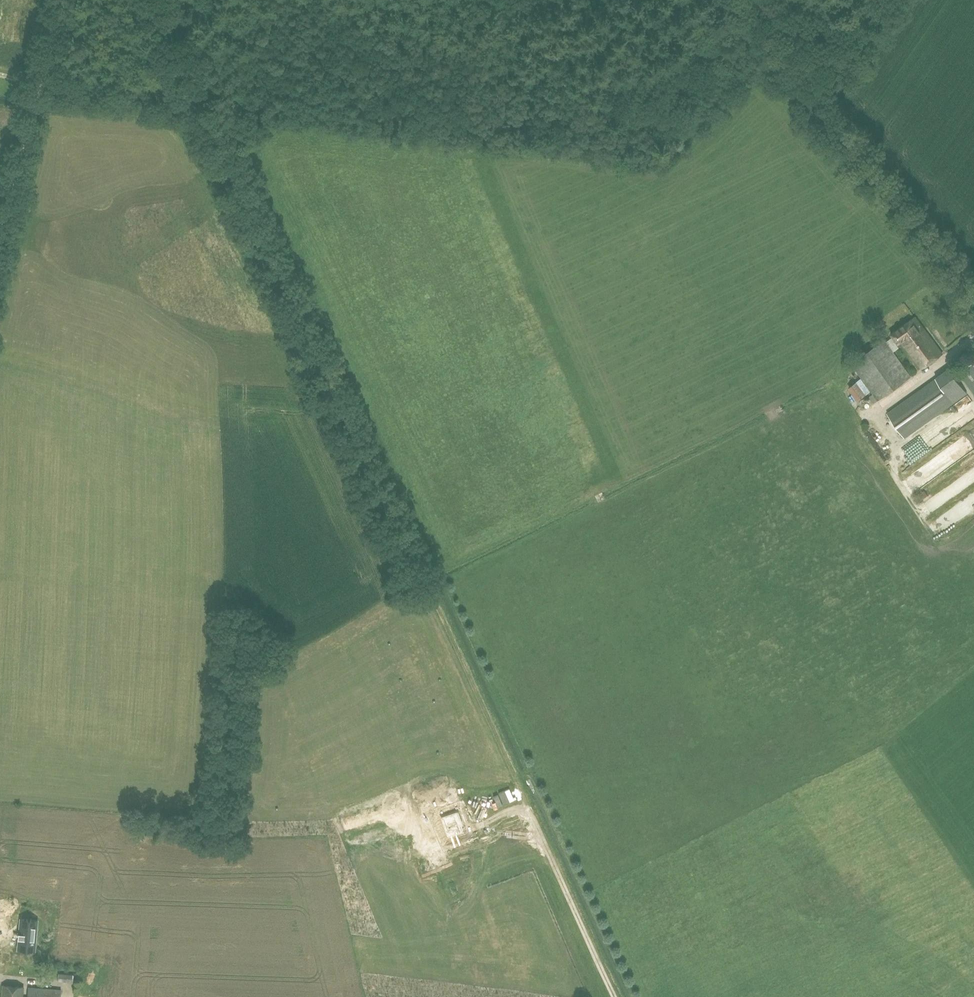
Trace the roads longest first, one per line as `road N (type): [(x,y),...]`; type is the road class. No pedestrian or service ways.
road 1 (track): [(421,582),(148,0)]
road 2 (track): [(887,0),(825,90),(825,112),(973,289)]
road 3 (track): [(0,242),(64,0)]
road 4 (track): [(614,996),(527,810)]
road 5 (track): [(40,85),(195,98)]

